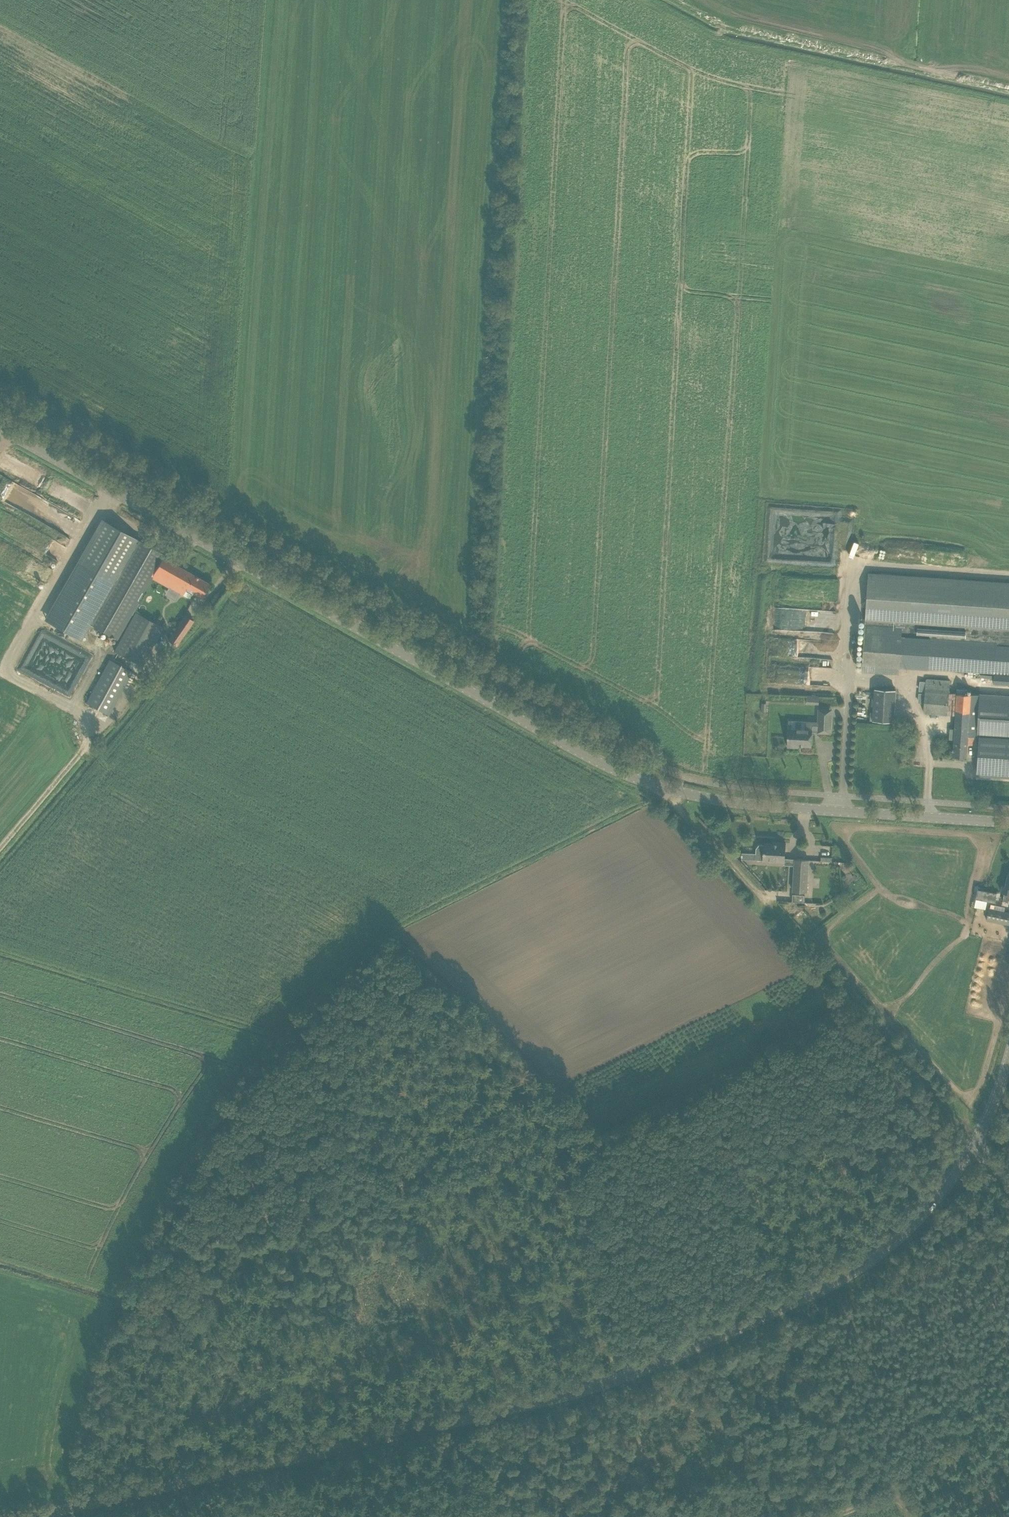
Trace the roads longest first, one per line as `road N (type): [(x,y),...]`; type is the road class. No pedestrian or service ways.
road 1 (tertiary): [(1008,822),(722,801),(632,777),(0,427)]
road 2 (tertiary): [(32,1516),(594,1387),(839,1279),(915,1222),(972,1149)]
road 3 (track): [(972,1149),(681,811),(679,792)]
road 4 (track): [(1008,1474),(961,1435),(827,1516)]

